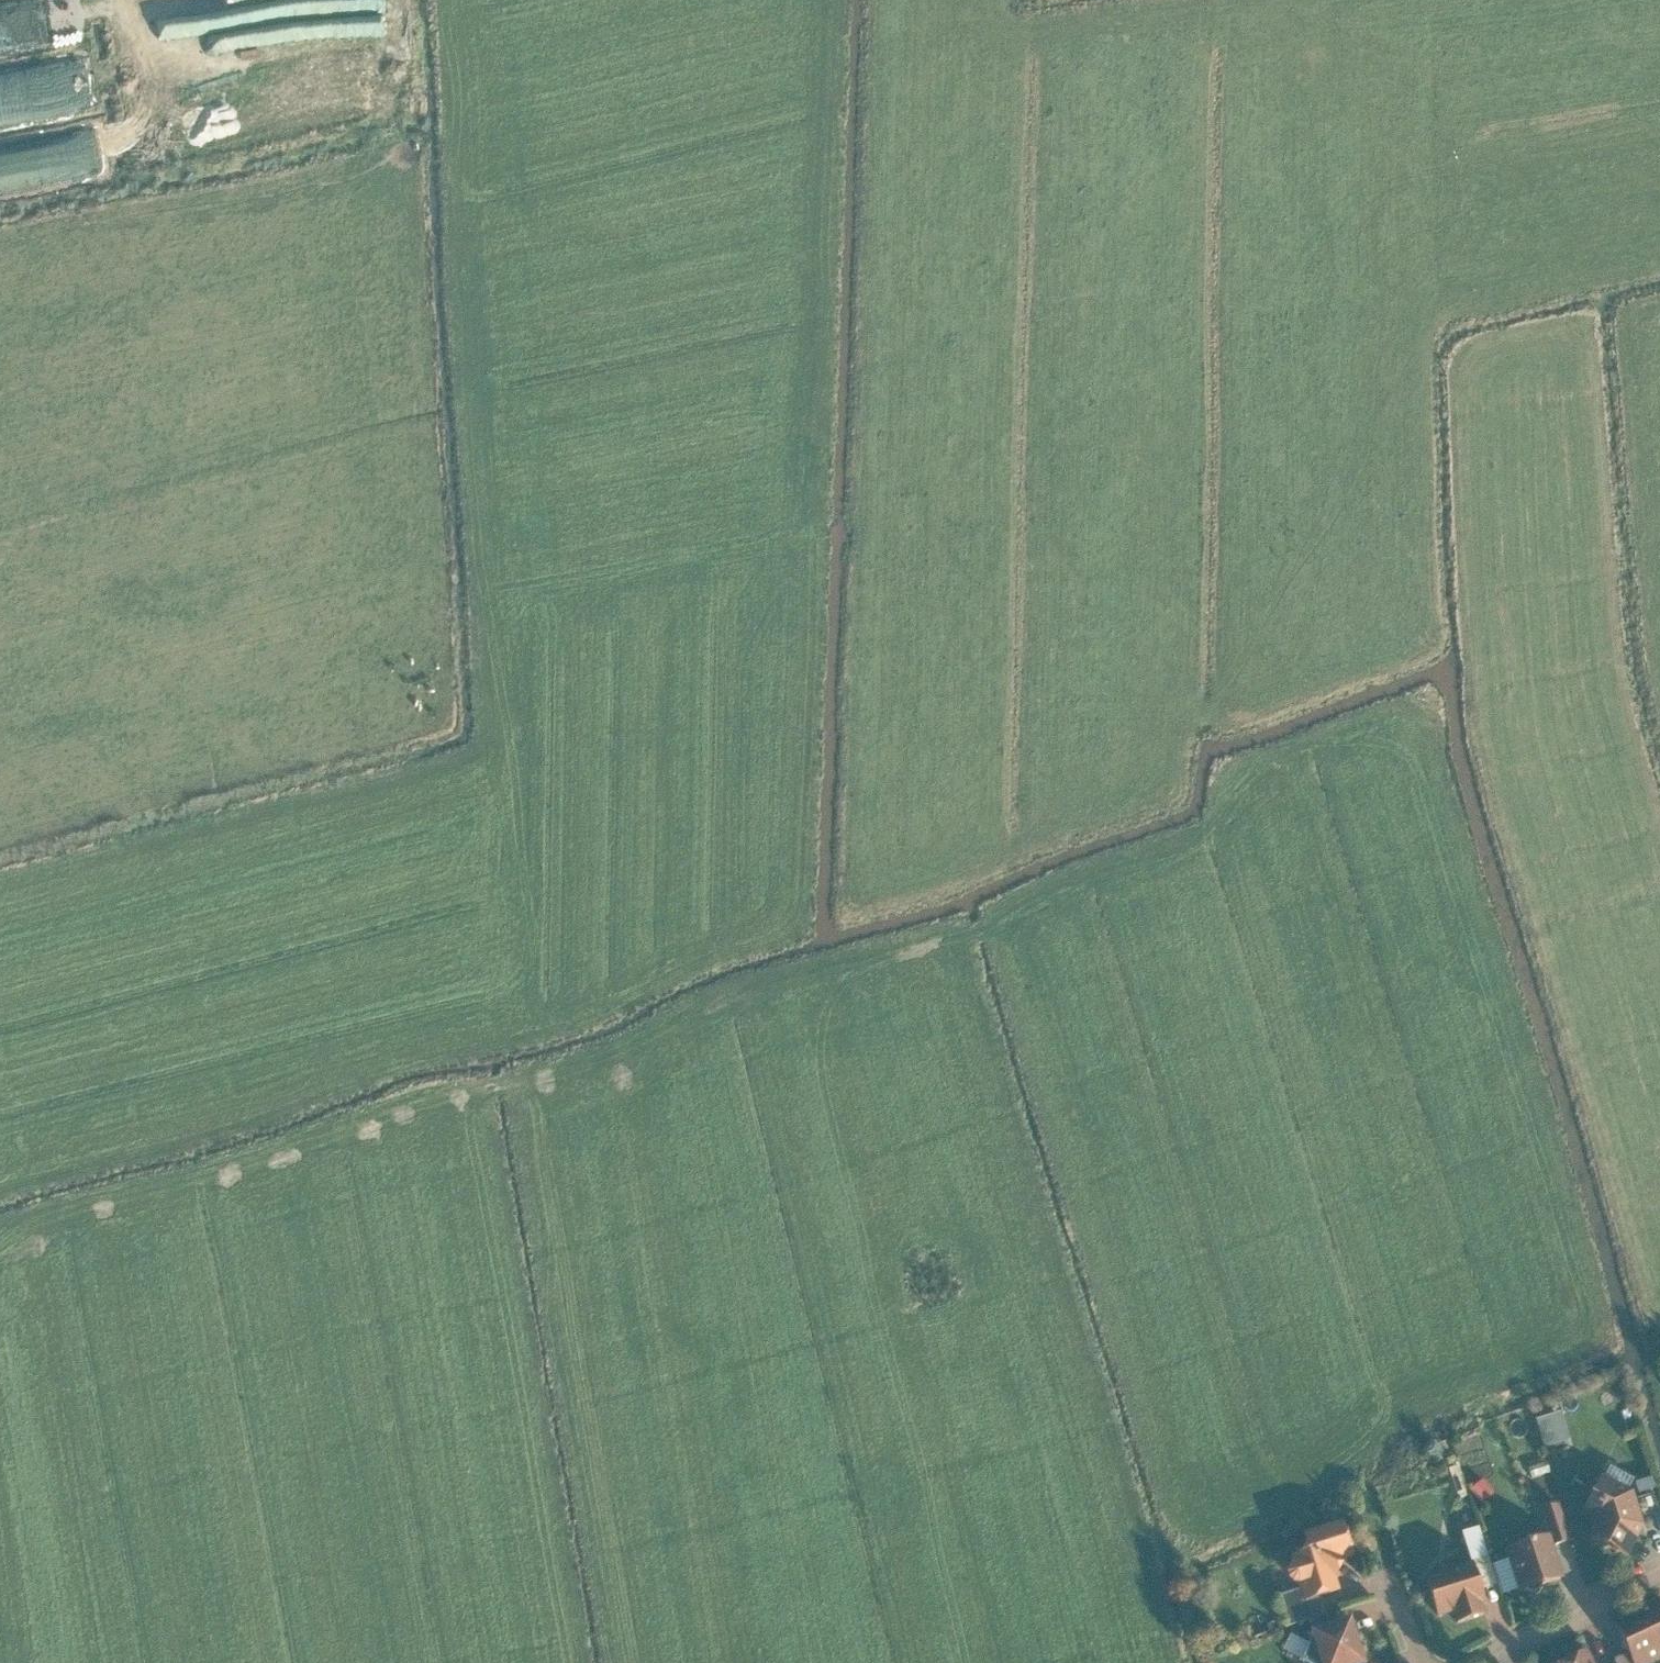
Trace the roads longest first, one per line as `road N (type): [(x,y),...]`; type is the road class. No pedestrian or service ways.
road 1 (residential): [(1659,1577),(1483,1662)]

